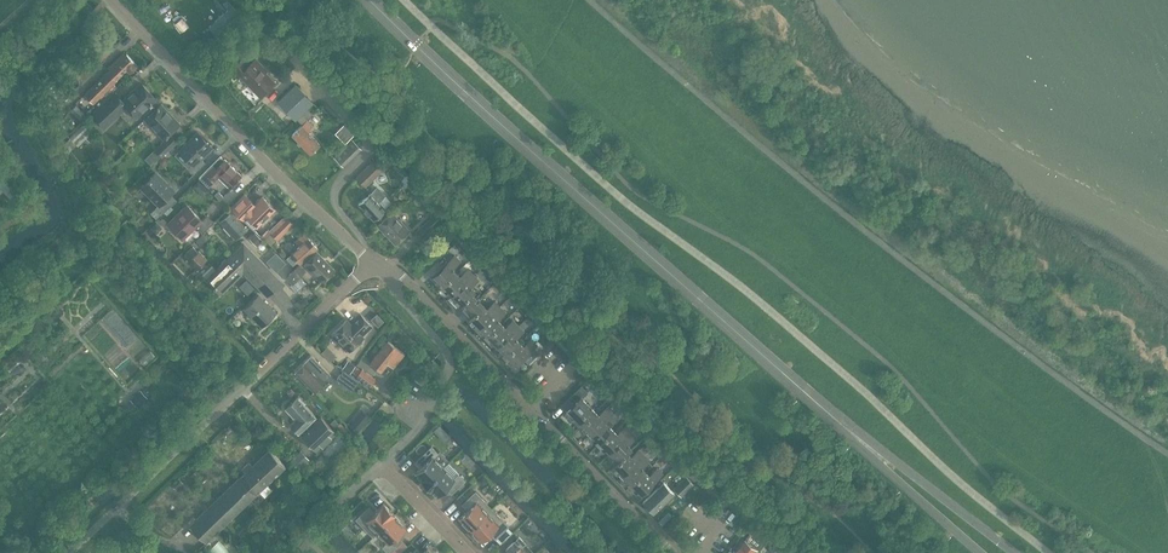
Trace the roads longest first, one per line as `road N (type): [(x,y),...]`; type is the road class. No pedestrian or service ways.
road 1 (secondary): [(373,0),(823,411)]
road 2 (residential): [(673,552),(428,300),(397,272),(372,264)]
road 3 (residential): [(70,552),(372,264)]
road 4 (unclassified): [(372,264),(114,0)]
road 5 (residential): [(382,465),(415,432),(449,368),(441,345),(372,264)]
road 6 (secondary): [(1012,552),(823,411)]
road 7 (secondary): [(823,411),(981,552)]
road 8 (residential): [(467,552),(382,465)]

